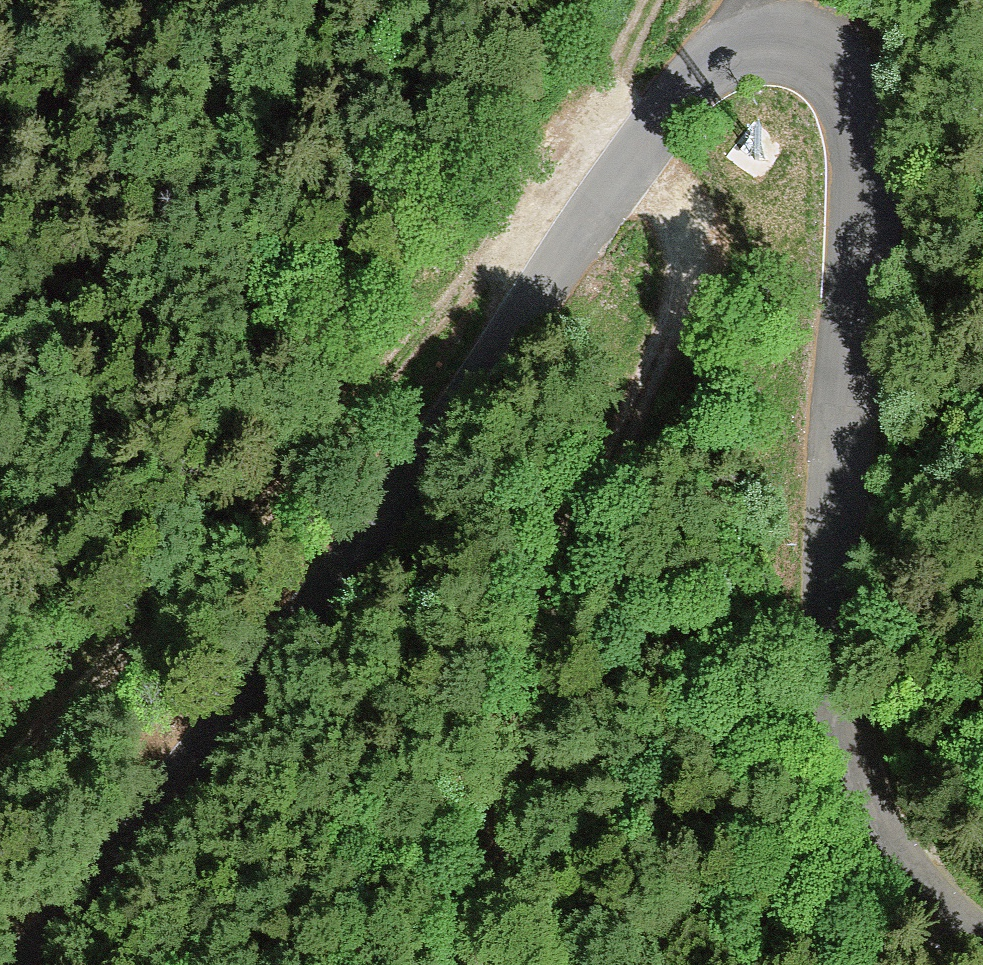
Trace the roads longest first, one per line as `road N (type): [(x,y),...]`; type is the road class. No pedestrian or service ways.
road 1 (tertiary): [(772,45),(725,56),(678,97),(375,514),(16,964)]
road 2 (tertiary): [(982,954),(933,916),(897,871),(866,819),(845,756),(833,686),(834,605),(864,253),(861,130),(836,68),(772,45)]
road 3 (track): [(0,776),(301,471),(489,248),(562,198),(618,176)]
road 4 (track): [(444,964),(674,305),(682,239),(674,215),(656,192),(618,176)]
road 5 (track): [(652,0),(613,101),(618,176)]

